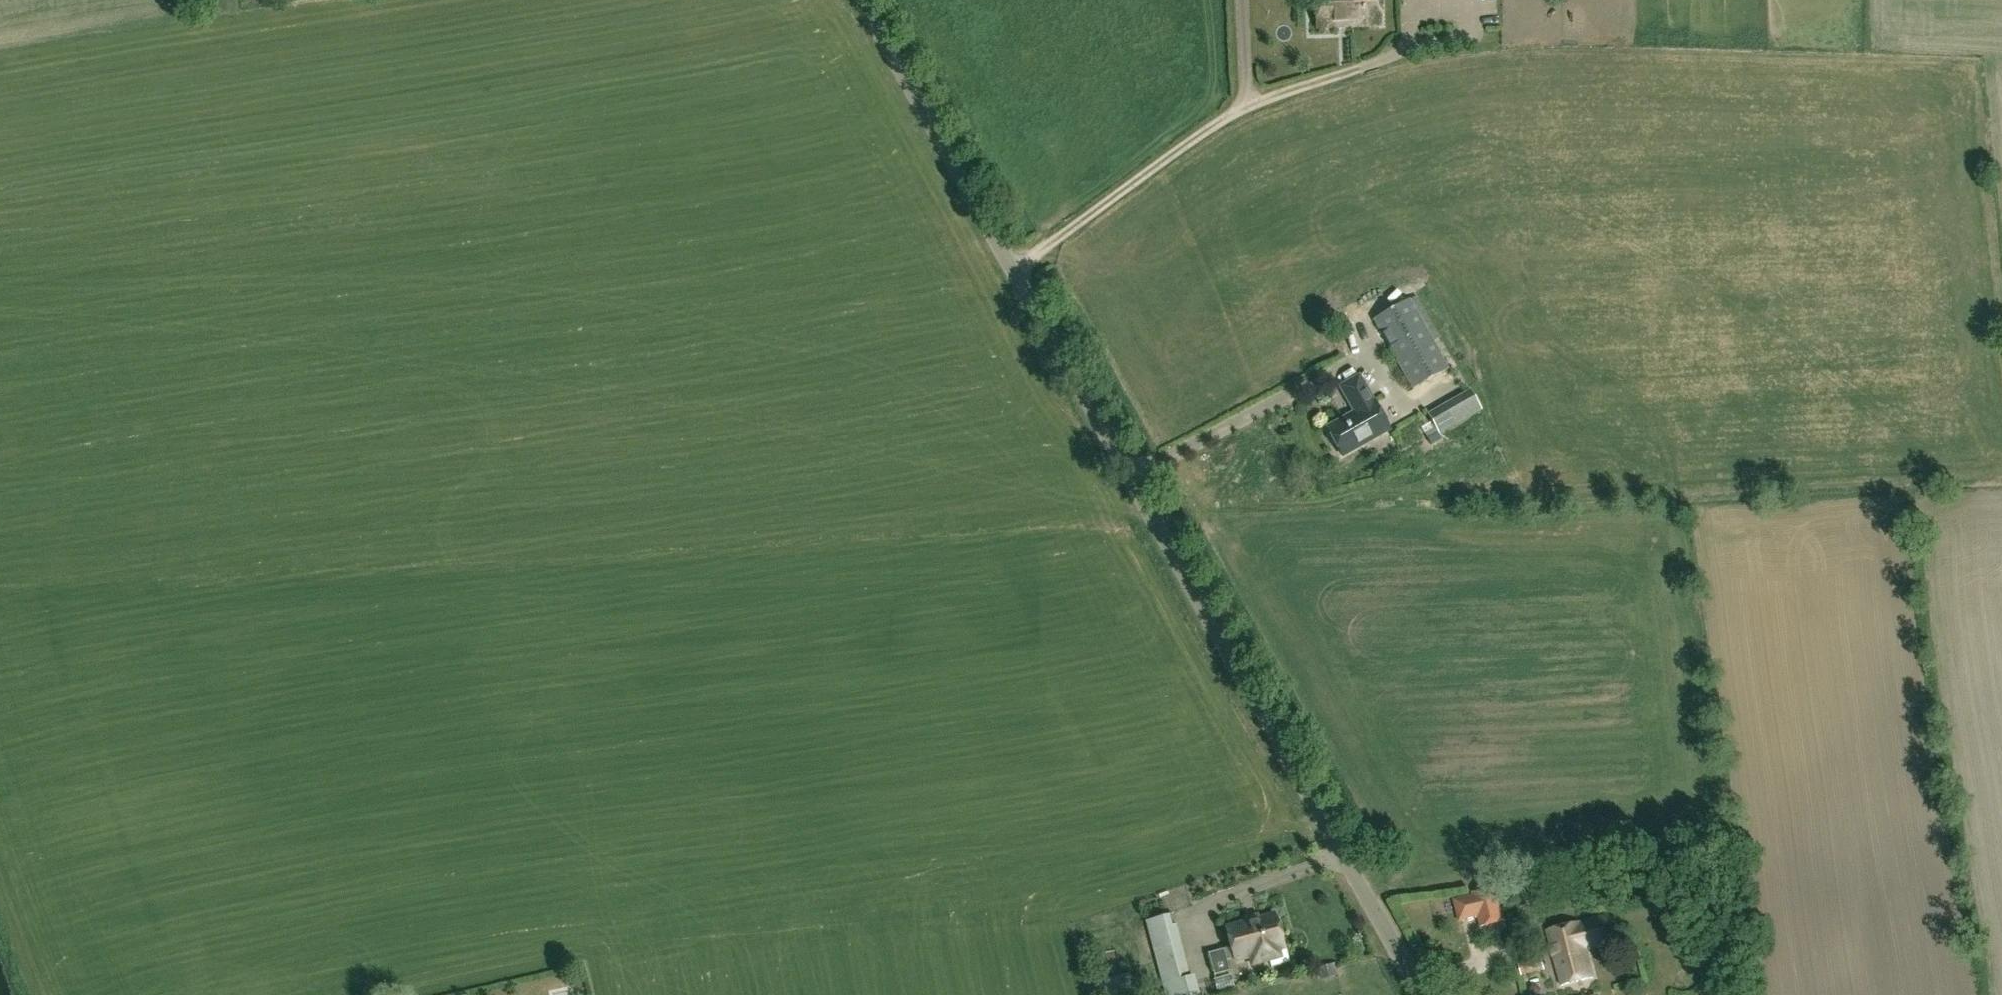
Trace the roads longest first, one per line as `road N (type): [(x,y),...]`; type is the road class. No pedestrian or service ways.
road 1 (unclassified): [(1422,994),(863,0)]

